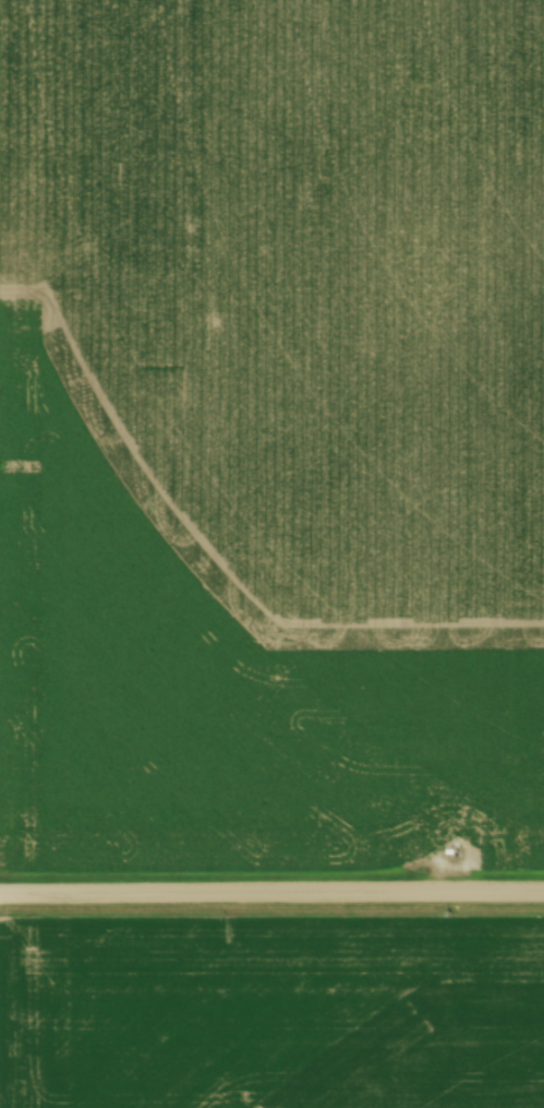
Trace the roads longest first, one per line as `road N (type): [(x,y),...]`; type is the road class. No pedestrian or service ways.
road 1 (residential): [(0,897),(543,895)]

